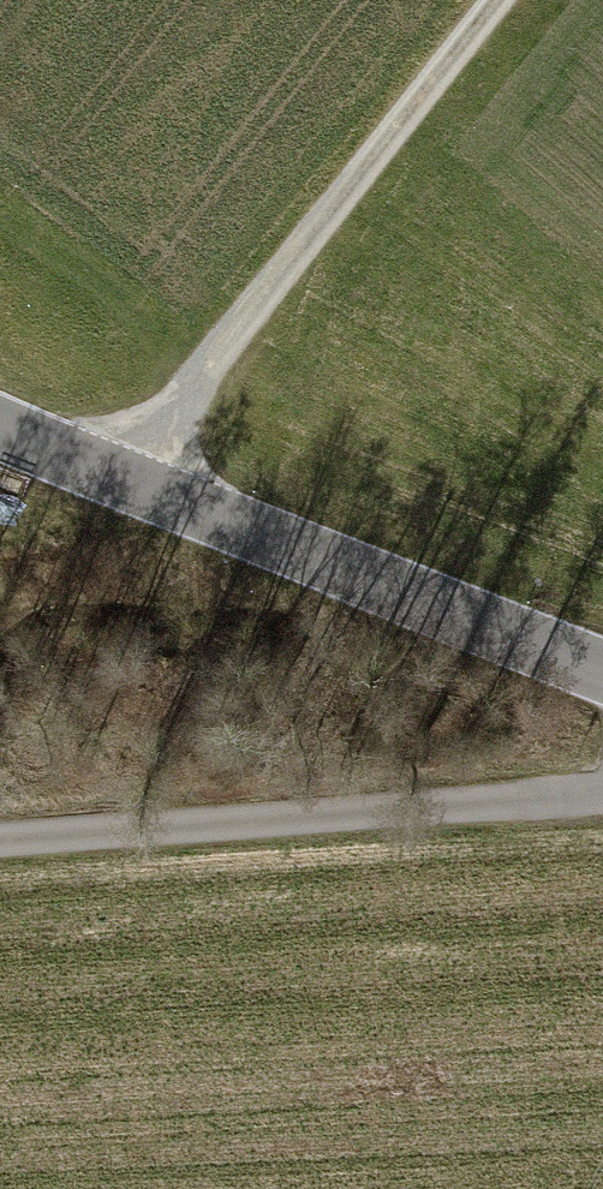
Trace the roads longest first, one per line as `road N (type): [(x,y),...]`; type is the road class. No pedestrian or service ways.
road 1 (tertiary): [(602,671),(0,431)]
road 2 (track): [(496,0),(110,481)]
road 3 (unclassified): [(602,795),(0,839)]

